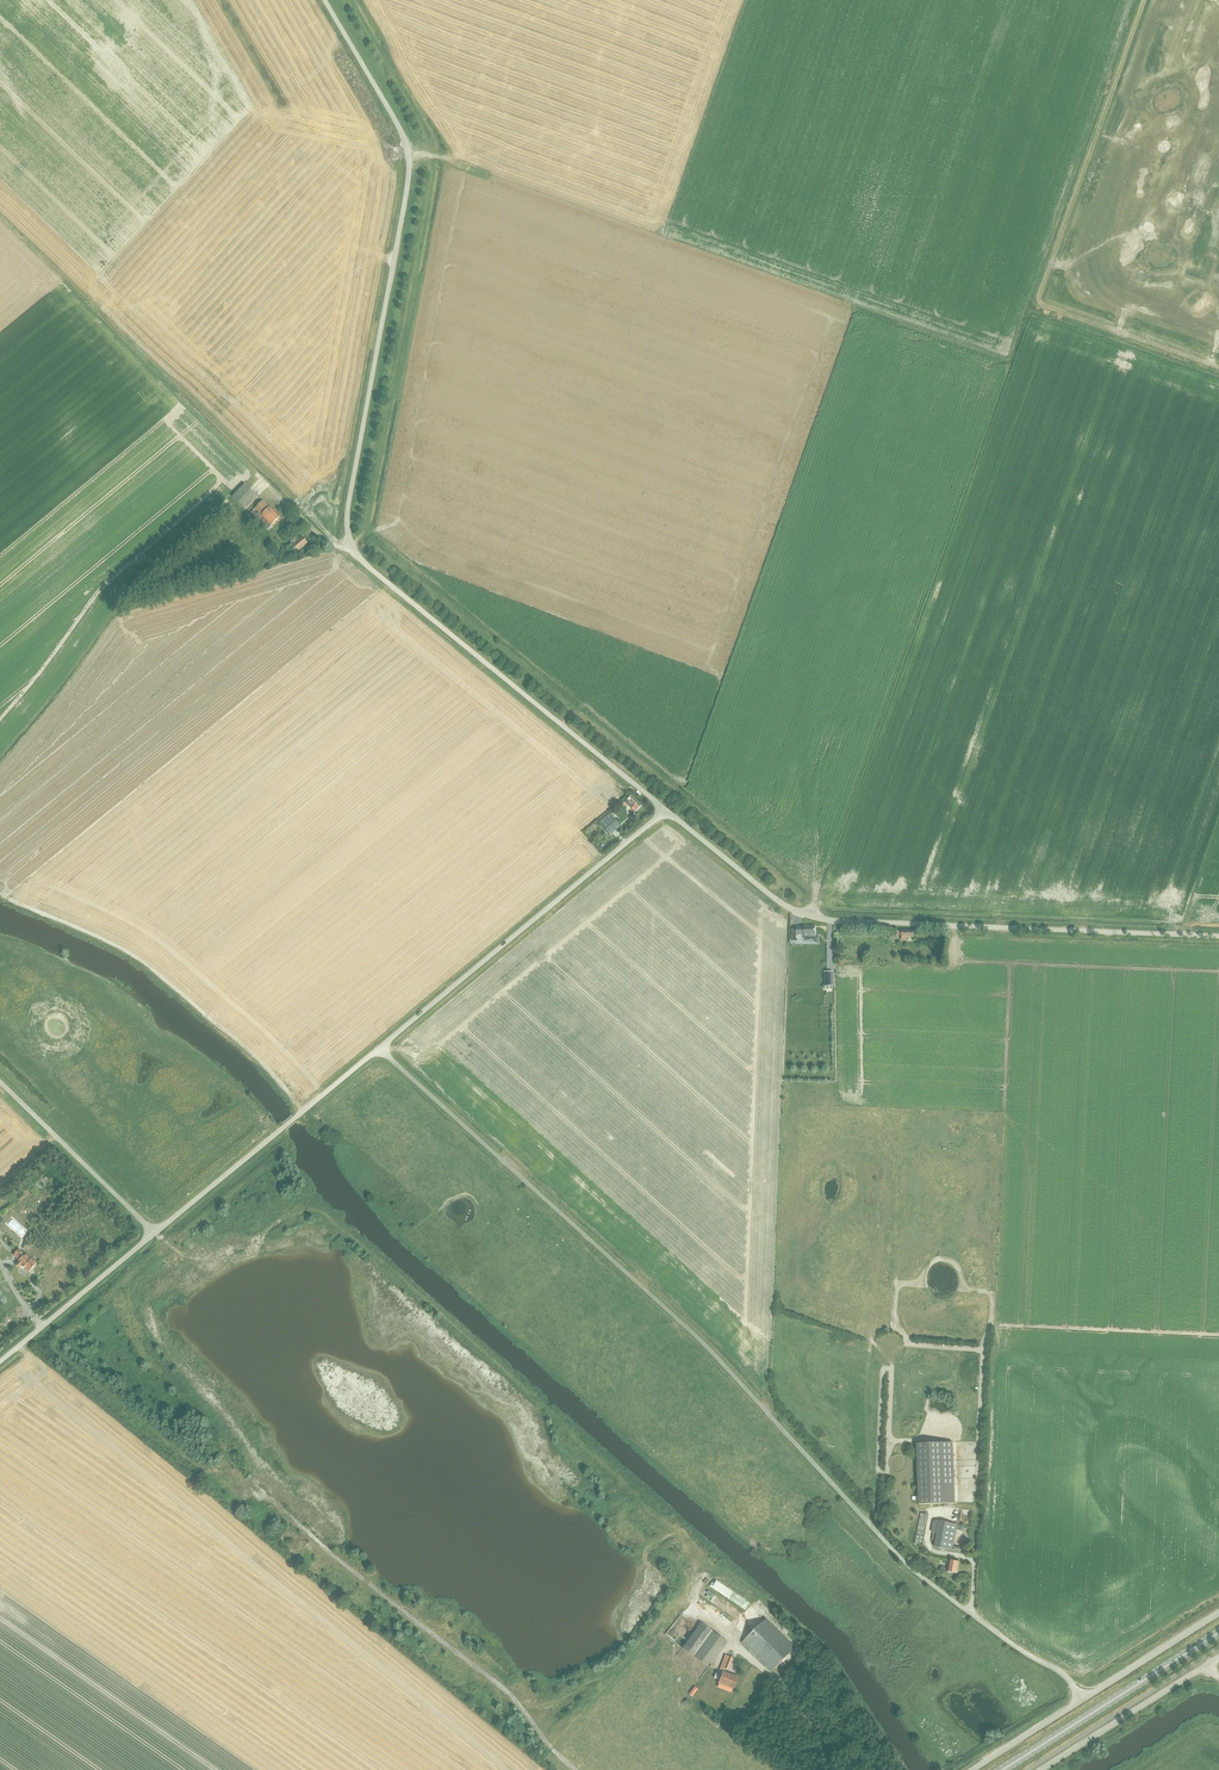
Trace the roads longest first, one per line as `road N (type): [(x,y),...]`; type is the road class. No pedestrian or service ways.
road 1 (unclassified): [(666,810),(376,574),(352,545),(347,513),(407,155),(324,0)]
road 2 (unclassified): [(1083,1699),(1062,1673),(901,1559),(692,1332),(380,1048)]
road 3 (track): [(522,1710),(567,1699),(620,1664),(686,1597),(699,1575),(693,1555),(680,1534),(432,1307),(326,1218),(301,1211)]
road 4 (unclassified): [(1218,937),(812,917),(779,902),(666,810)]
road 5 (unclassified): [(380,1048),(666,810)]
road 6 (unclassified): [(154,1233),(380,1048)]
road 7 (primary): [(1002,1769),(1218,1633)]
road 8 (unclassified): [(154,1233),(0,1082)]
road 9 (unclassified): [(0,1362),(154,1233)]
road 10 (unclassified): [(1041,1769),(1208,1664)]
road 11 (unclassified): [(1083,1699),(1218,1613)]
road 12 (unclassified): [(971,1769),(1083,1699)]

